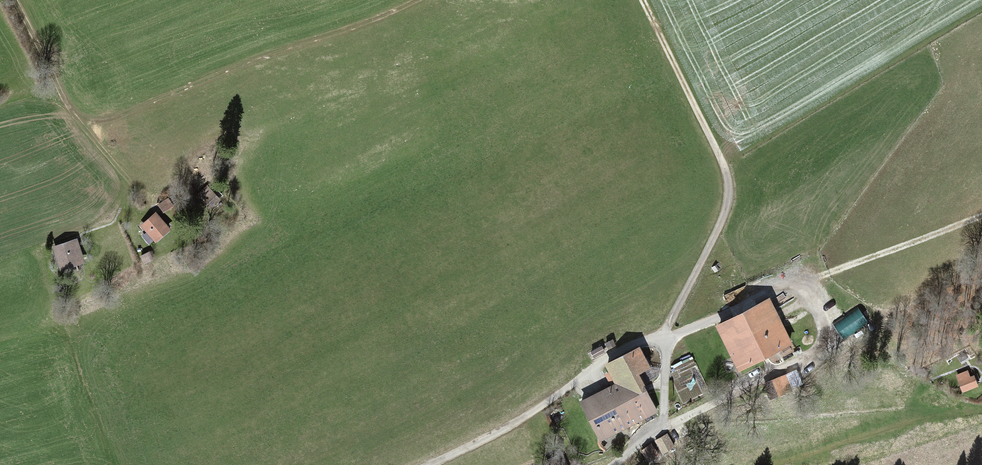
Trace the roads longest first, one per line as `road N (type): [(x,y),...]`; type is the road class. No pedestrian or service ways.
road 1 (track): [(644,0),(731,190),(724,222),(665,339),(981,219)]
road 2 (track): [(76,116),(113,121),(418,0)]
road 3 (track): [(430,464),(605,362),(665,339),(663,427)]
road 4 (track): [(807,283),(830,346),(663,427),(607,464)]
road 5 (track): [(13,0),(76,116),(143,197)]

